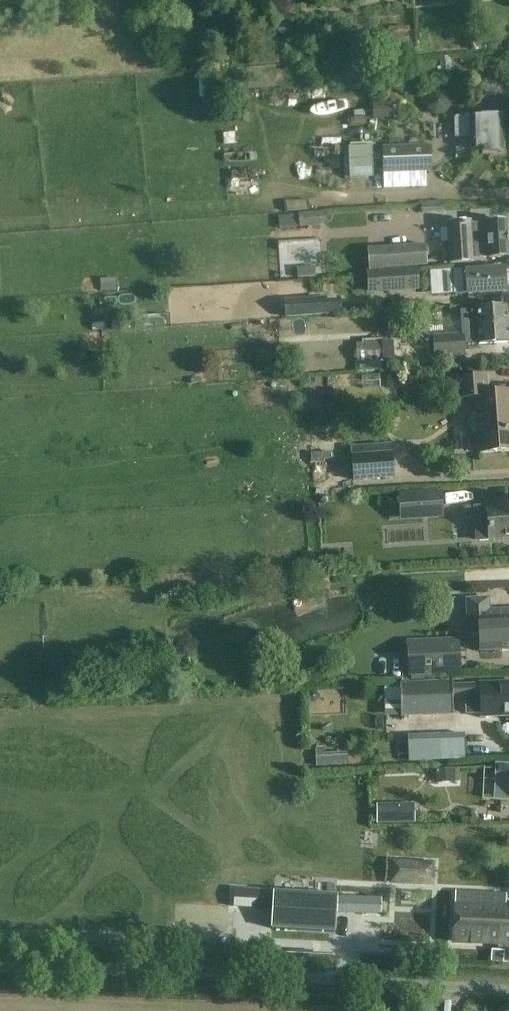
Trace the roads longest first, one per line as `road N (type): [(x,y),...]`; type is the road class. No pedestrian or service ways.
road 1 (unclassified): [(508,995),(0,974)]

